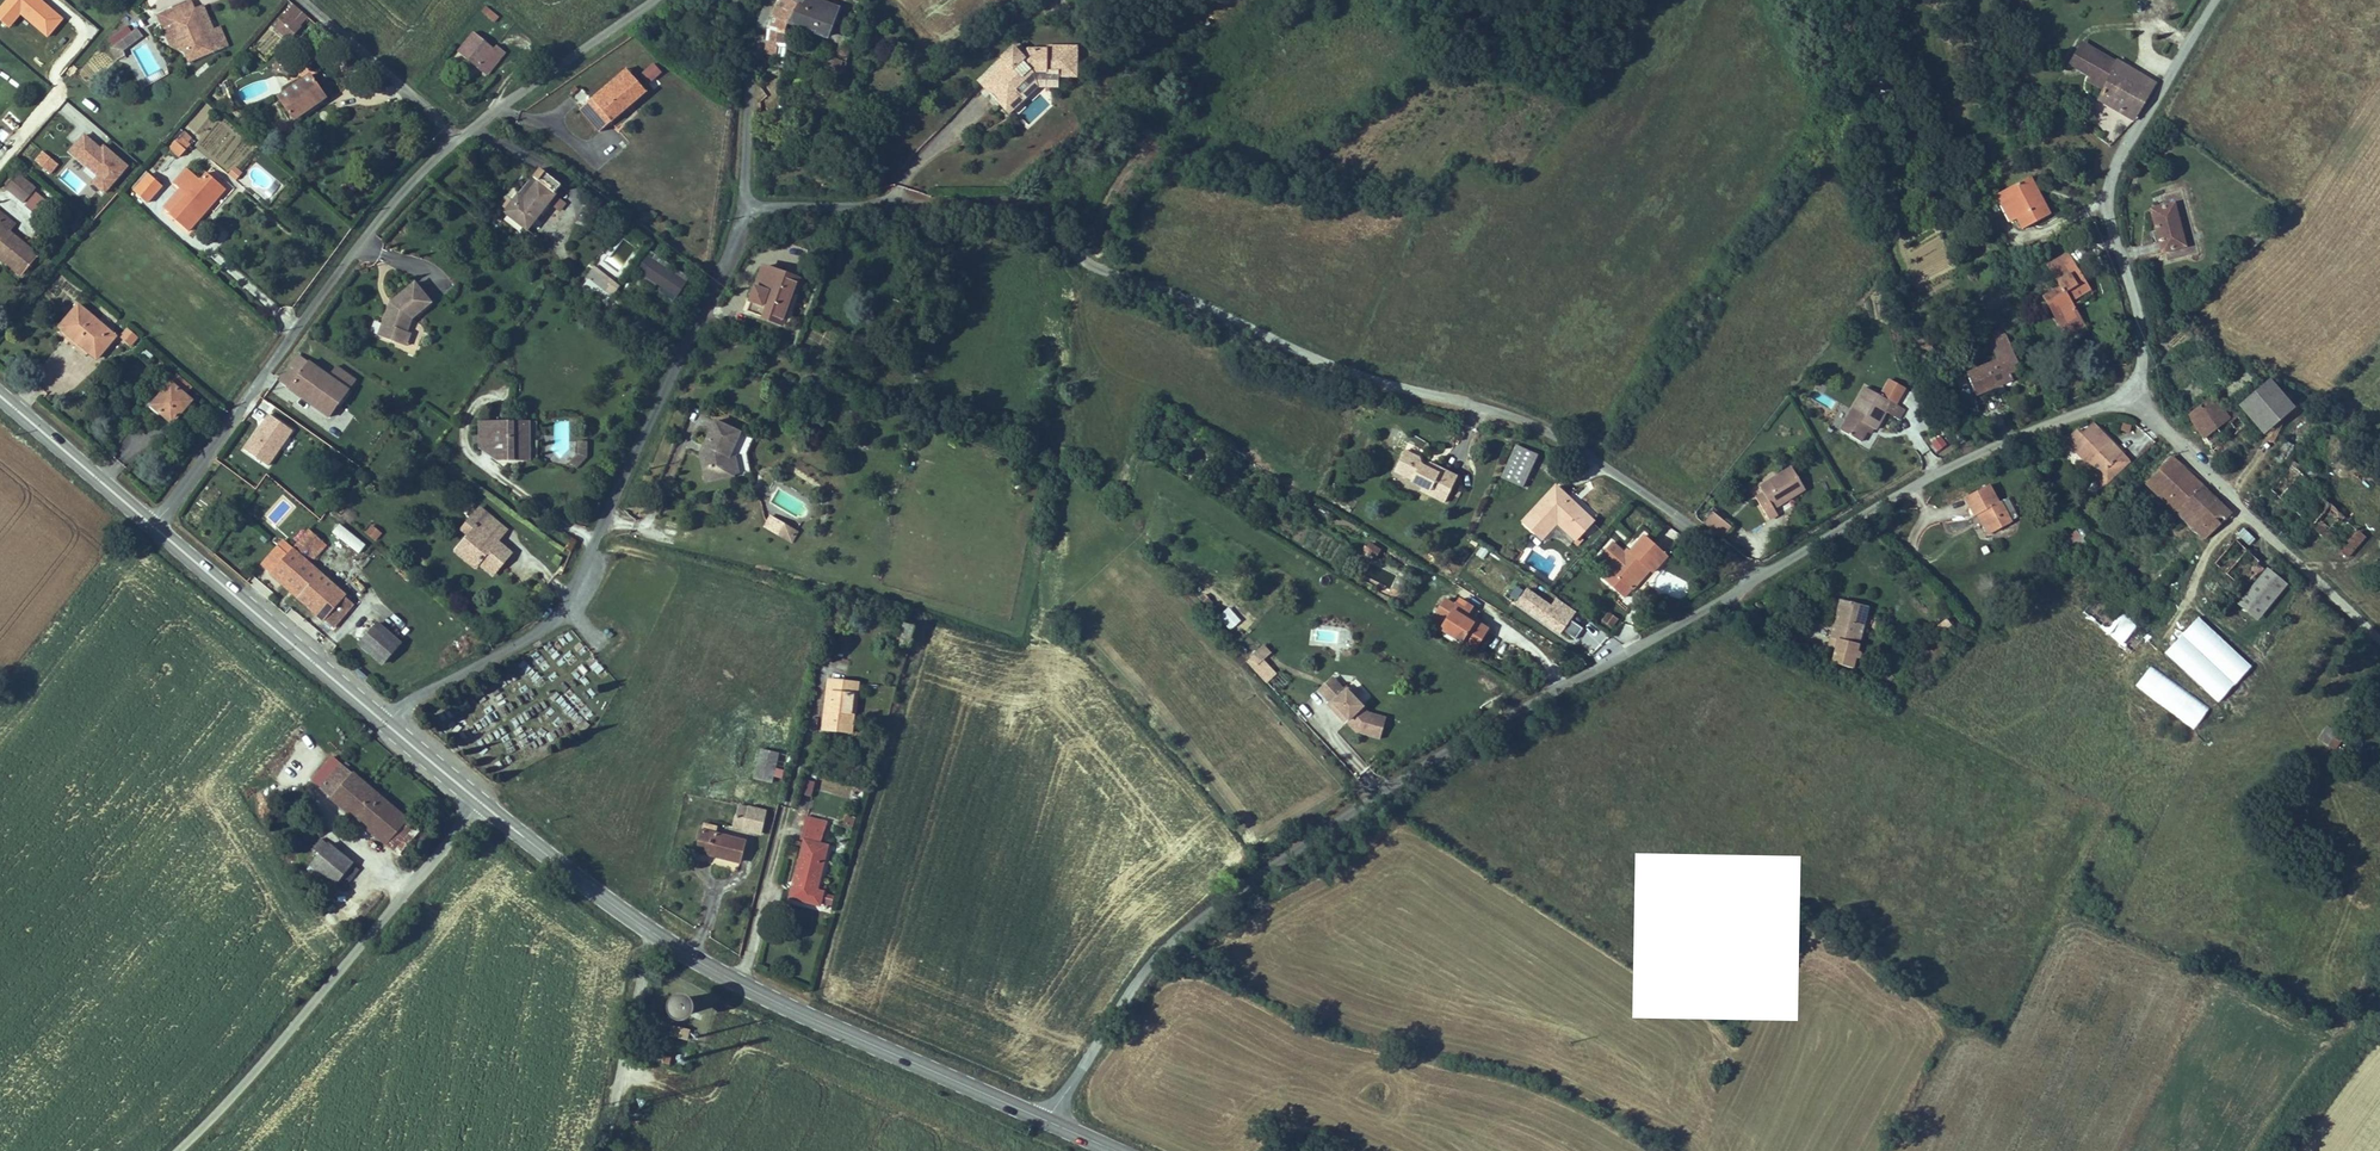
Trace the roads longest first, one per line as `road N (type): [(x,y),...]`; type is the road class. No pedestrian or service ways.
road 1 (residential): [(1757,579),(1661,504),(1532,423),(1342,373),(1095,270),(1033,222),(937,207),(742,209)]
road 2 (unclassified): [(1046,1121),(1152,963),(1226,901),(1419,770),(1757,579)]
road 3 (residential): [(152,526),(412,179),(656,0)]
road 4 (residential): [(385,724),(527,641),(559,613),(722,278),(742,209)]
road 5 (unclassified): [(177,1150),(477,800)]
road 6 (unclassified): [(2132,407),(2138,311),(2108,193),(2120,154),(2217,0)]
road 7 (unclassified): [(1757,579),(1957,464),(2081,412),(2132,407)]
road 8 (track): [(2120,154),(2094,134),(2073,132),(1988,169),(1968,168),(1950,154),(1862,0)]
road 9 (unclassified): [(2132,407),(2379,644)]
road 10 (primary): [(738,985),(1046,1121)]
road 11 (primary): [(477,800),(651,933),(738,985)]
road 12 (primary): [(152,526),(385,724)]
road 13 (track): [(604,1150),(651,933)]
road 14 (residential): [(742,209),(749,66),(766,0)]
road 15 (primary): [(0,398),(152,526)]
road 16 (residential): [(788,808),(738,985)]

